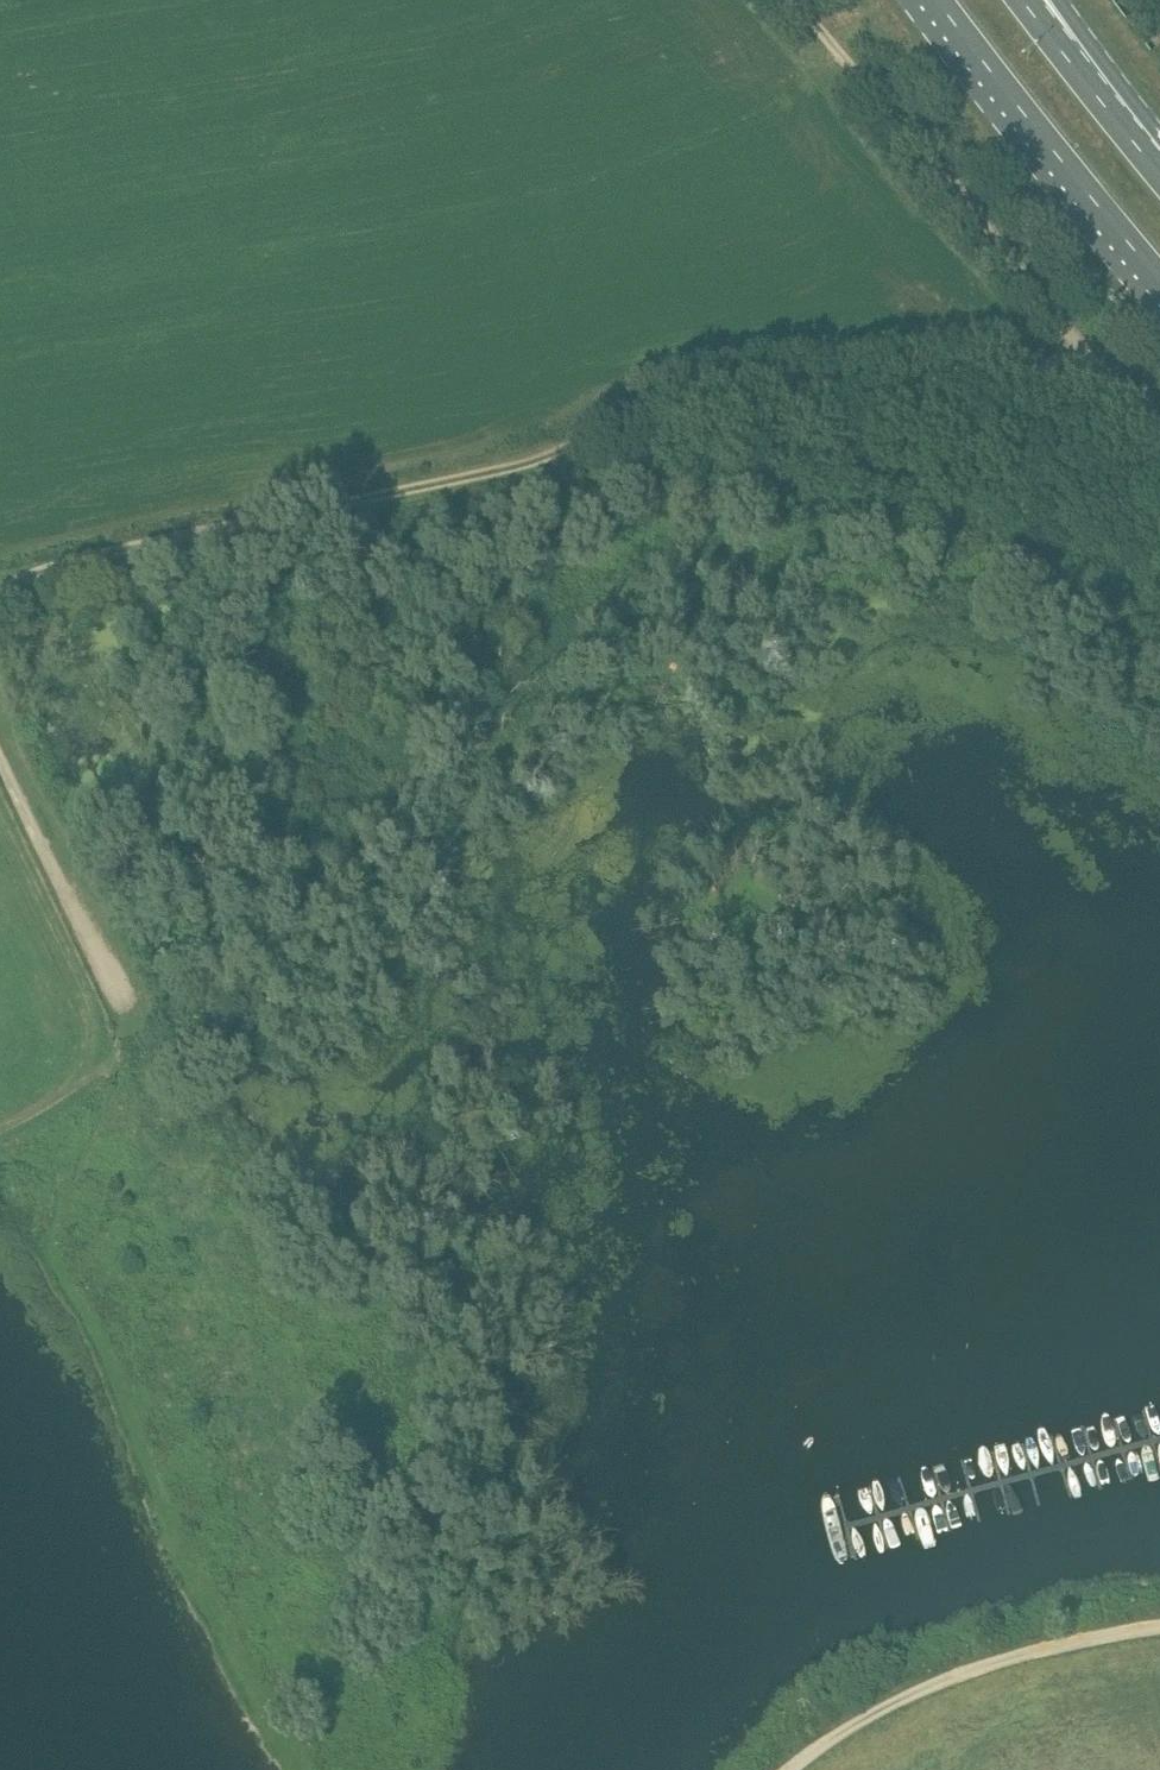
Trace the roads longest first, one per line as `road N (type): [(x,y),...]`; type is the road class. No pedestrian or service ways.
road 1 (track): [(0,581),(485,461),(593,418),(1077,368)]
road 2 (track): [(793,0),(1077,368)]
road 3 (track): [(1159,1625),(962,1674),(840,1734),(789,1769)]
road 4 (primary): [(946,0),(1159,271)]
road 5 (track): [(112,987),(0,740)]
road 6 (primary): [(1159,166),(1031,0)]
road 7 (track): [(1077,368),(1159,455)]

